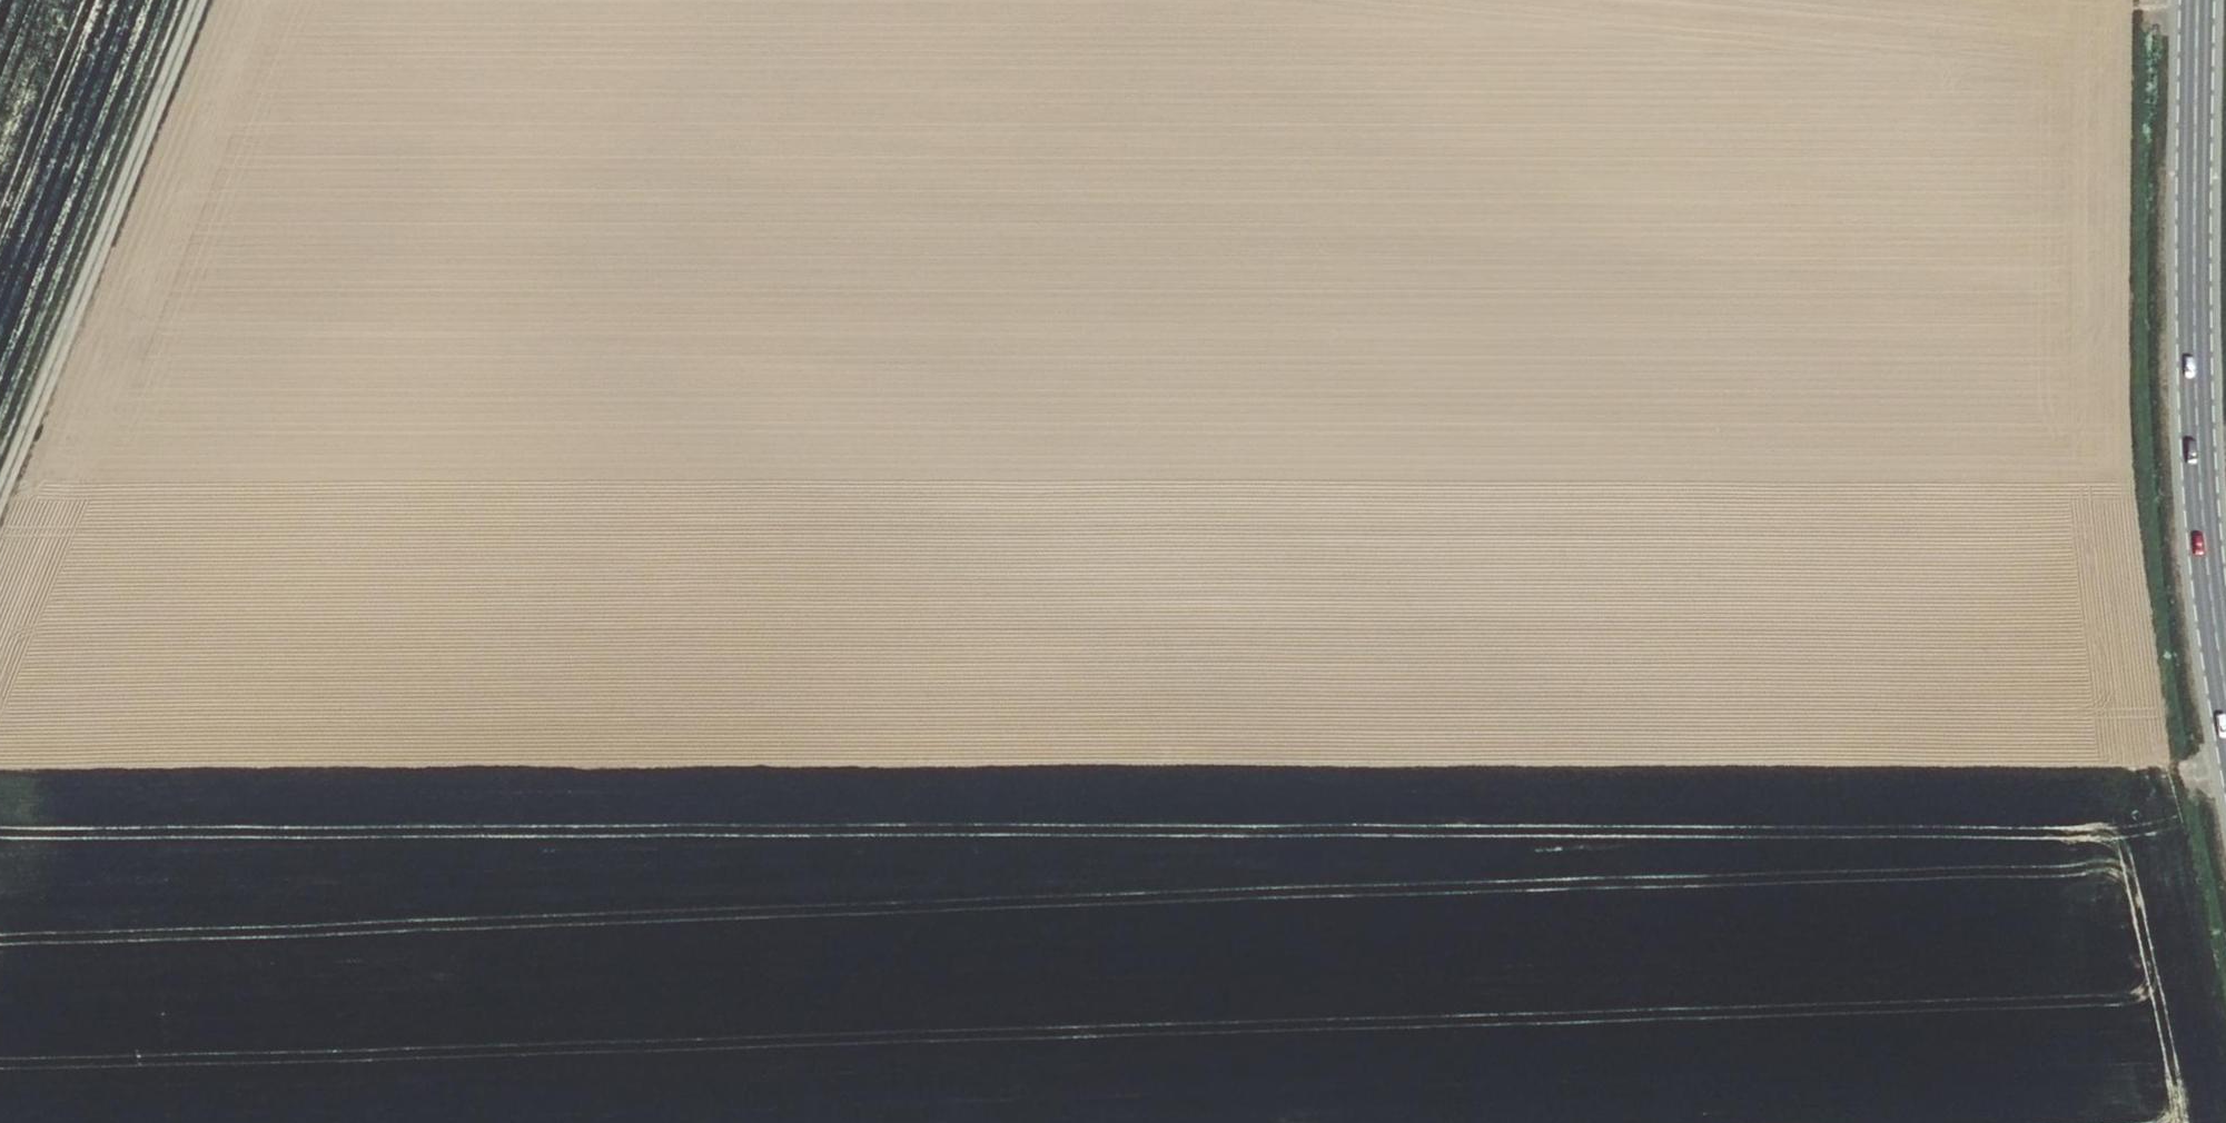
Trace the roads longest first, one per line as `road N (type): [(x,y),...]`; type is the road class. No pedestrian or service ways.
road 1 (secondary): [(2195,0),(2195,393),(2225,694)]
road 2 (track): [(0,482),(188,0)]

